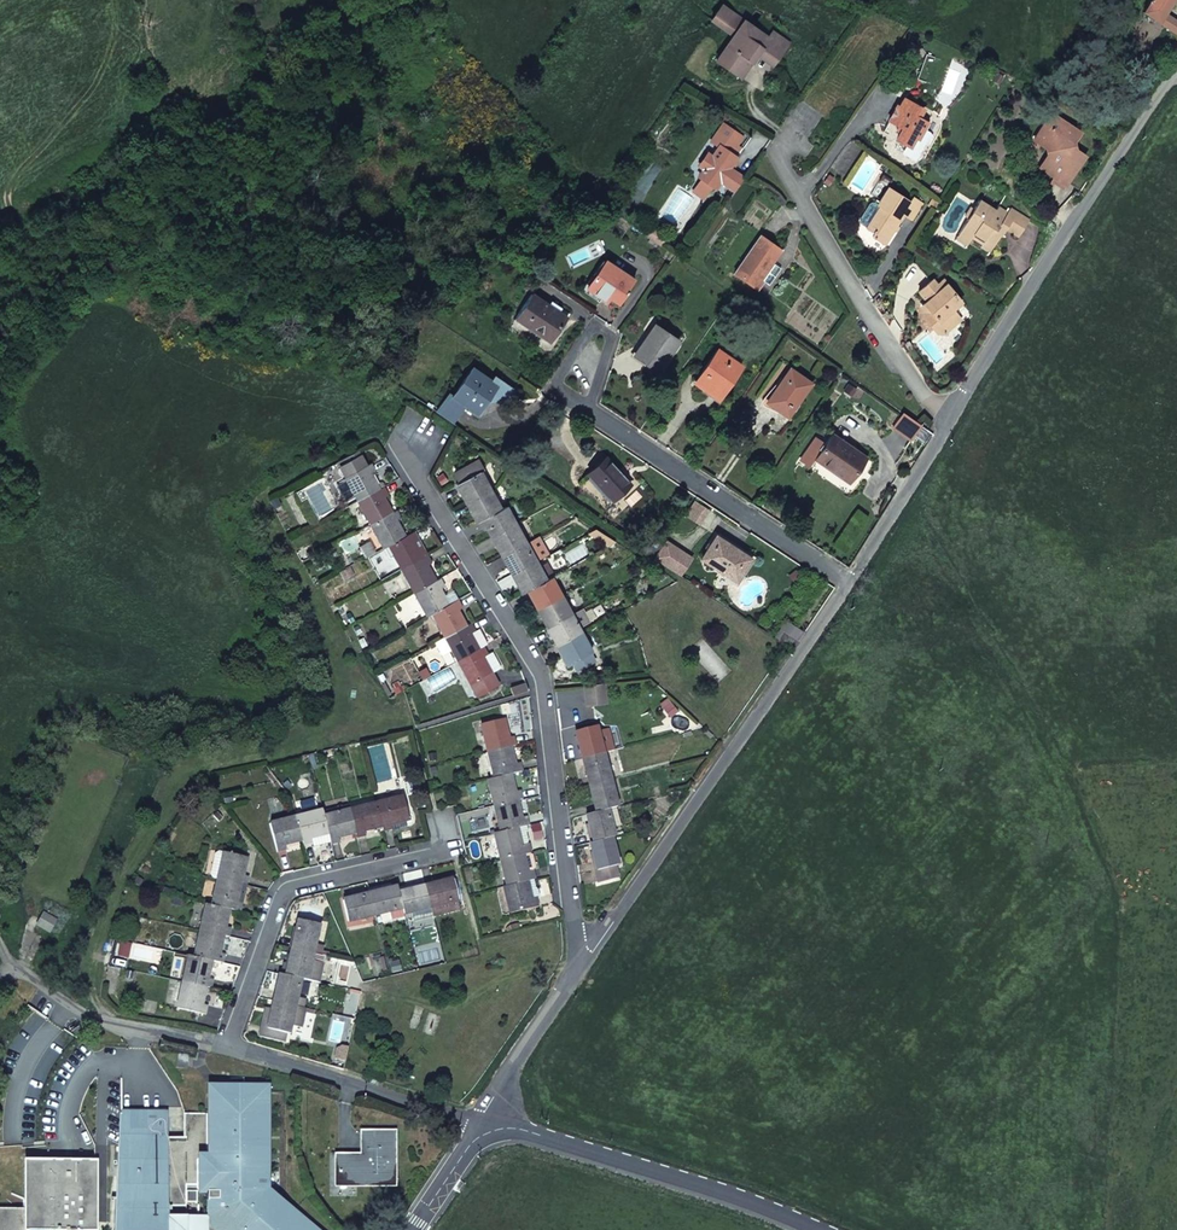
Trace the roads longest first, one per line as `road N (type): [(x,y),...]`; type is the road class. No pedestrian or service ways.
road 1 (residential): [(585,954),(573,917),(542,680),(413,469),(415,438)]
road 2 (unclassified): [(847,580),(585,954)]
road 3 (unclassified): [(1176,67),(945,427)]
road 4 (residential): [(590,332),(589,417),(847,580)]
road 5 (residential): [(439,812),(444,846),(284,884),(220,1047)]
road 6 (tertiary): [(822,1229),(745,1197),(479,1118)]
road 7 (residential): [(794,125),(778,154),(945,427)]
road 8 (residential): [(479,1118),(220,1047)]
road 9 (residential): [(220,1047),(94,1015),(16,970)]
road 10 (unclassified): [(585,954),(479,1118)]
road 11 (unclassified): [(945,427),(847,580)]
road 12 (unclassified): [(410,1229),(479,1118)]

